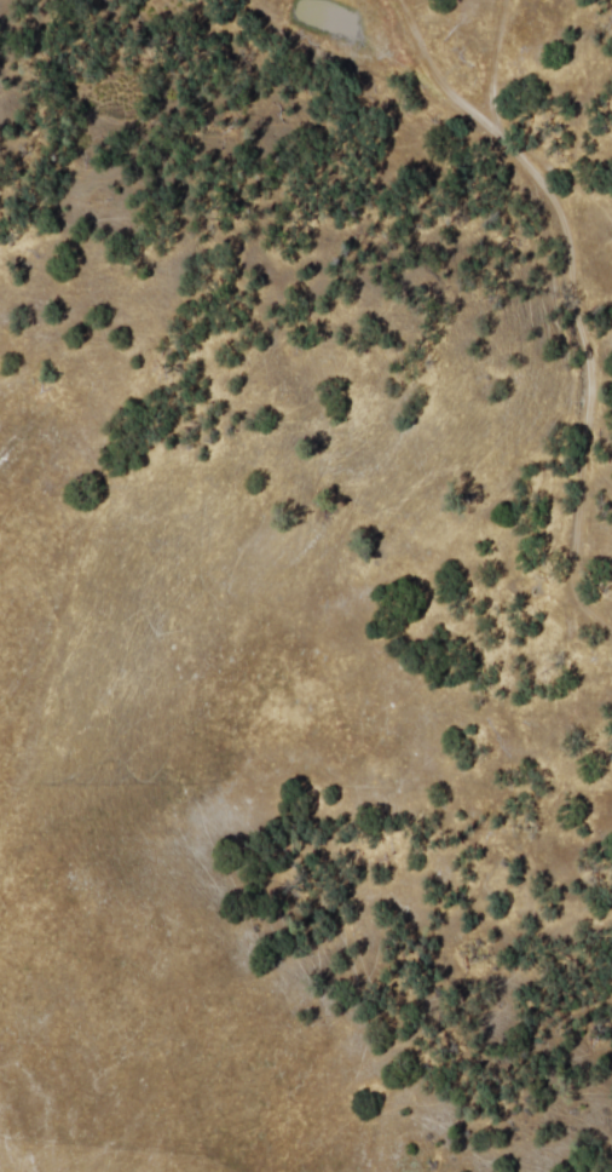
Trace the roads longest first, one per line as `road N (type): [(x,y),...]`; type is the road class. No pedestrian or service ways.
road 1 (track): [(611,305),(591,207),(462,0)]

